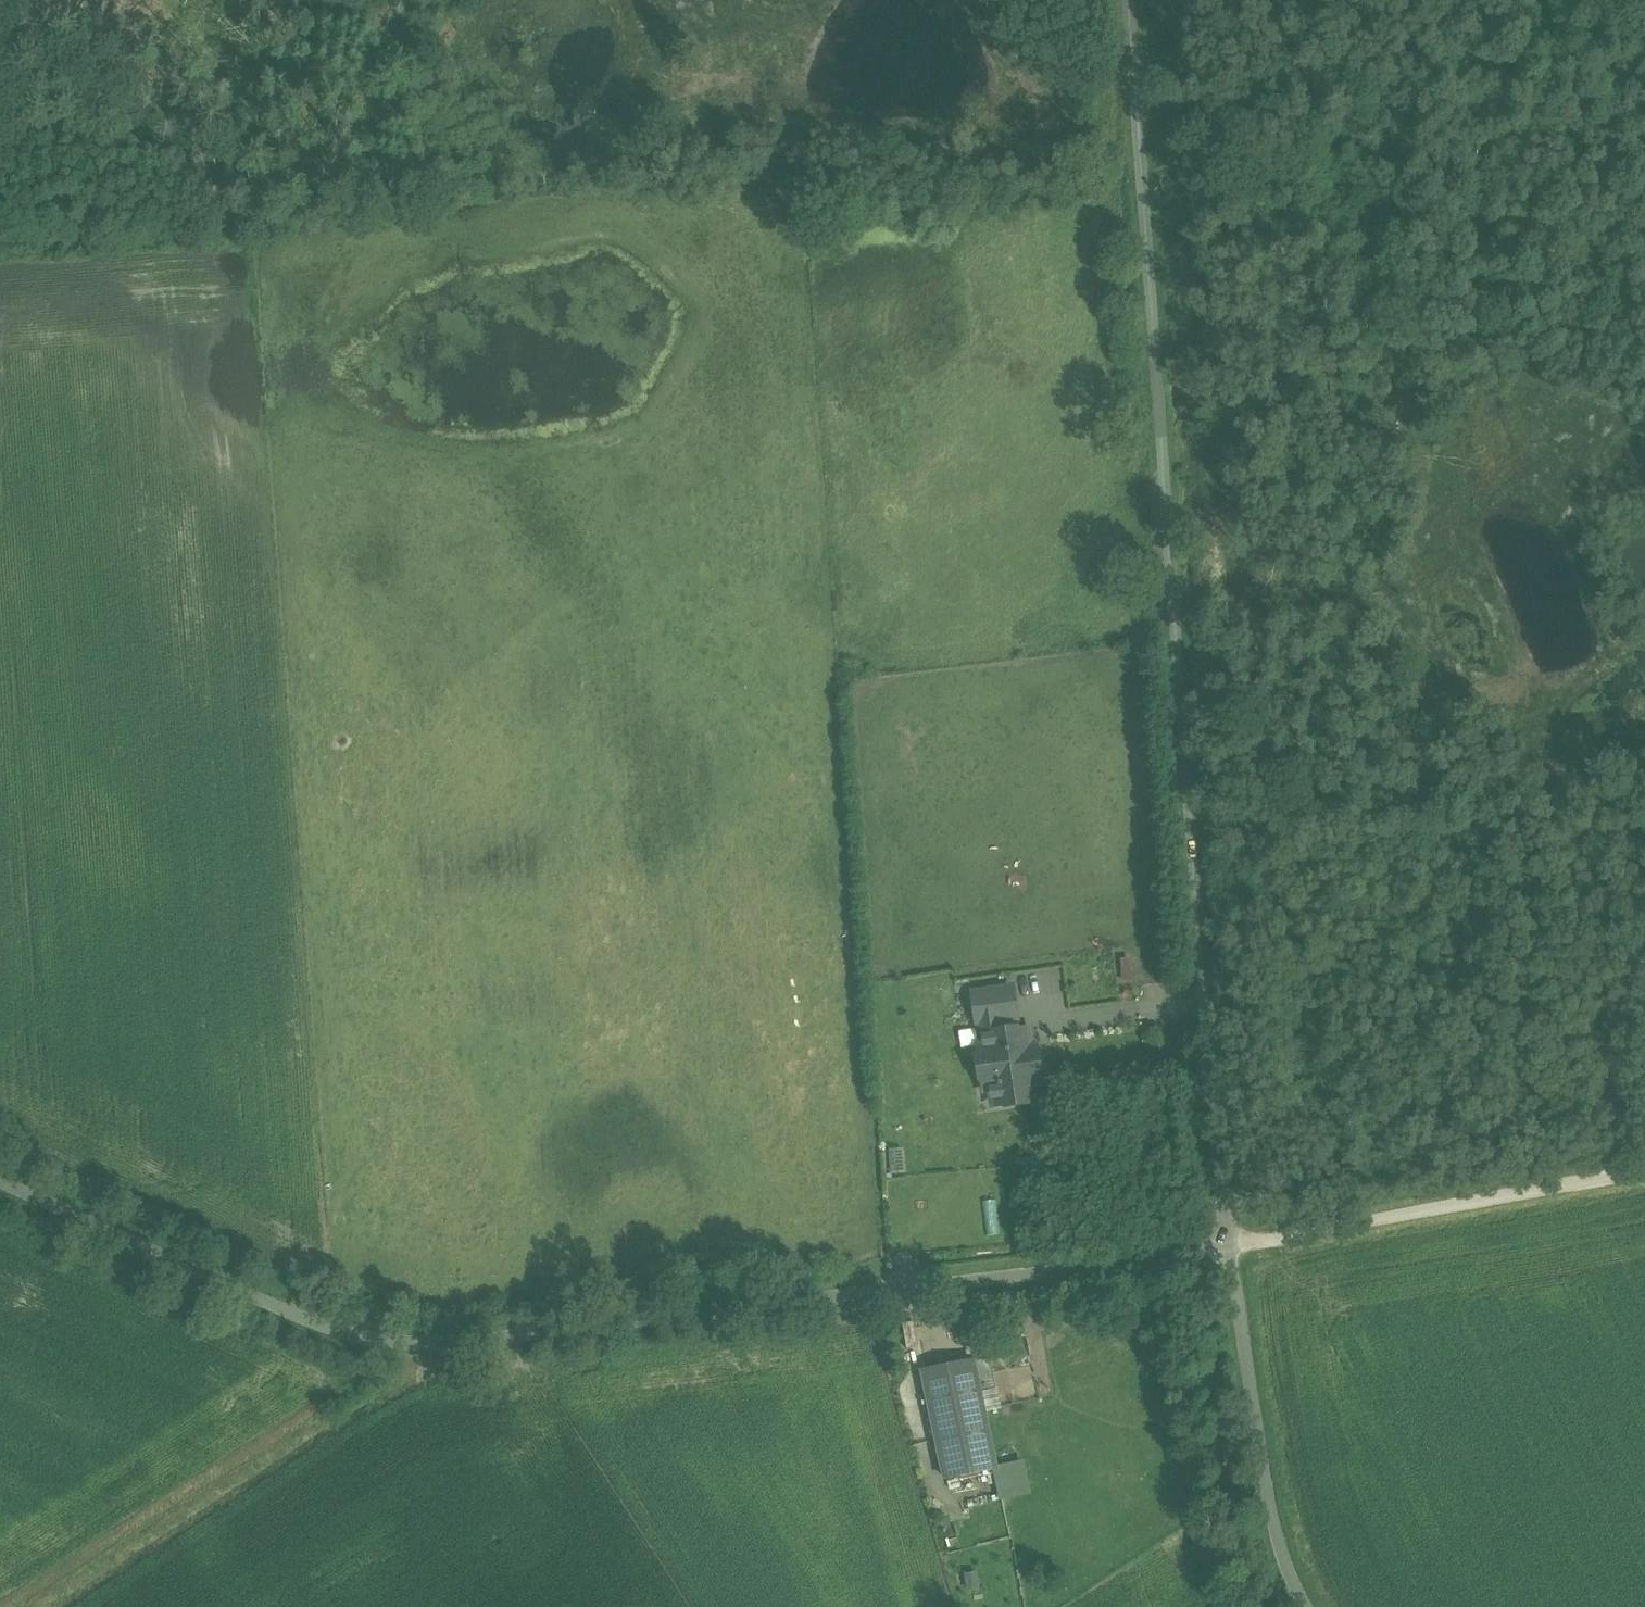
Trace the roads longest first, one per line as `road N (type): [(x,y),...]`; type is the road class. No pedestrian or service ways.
road 1 (unclassified): [(1225,1254),(446,1348),(393,1347),(309,1323),(0,1183)]
road 2 (unclassified): [(1148,0),(1214,957),(1225,1254)]
road 3 (track): [(1644,1169),(1225,1254)]
road 4 (unclassified): [(1305,1606),(1273,1522),(1225,1254)]

